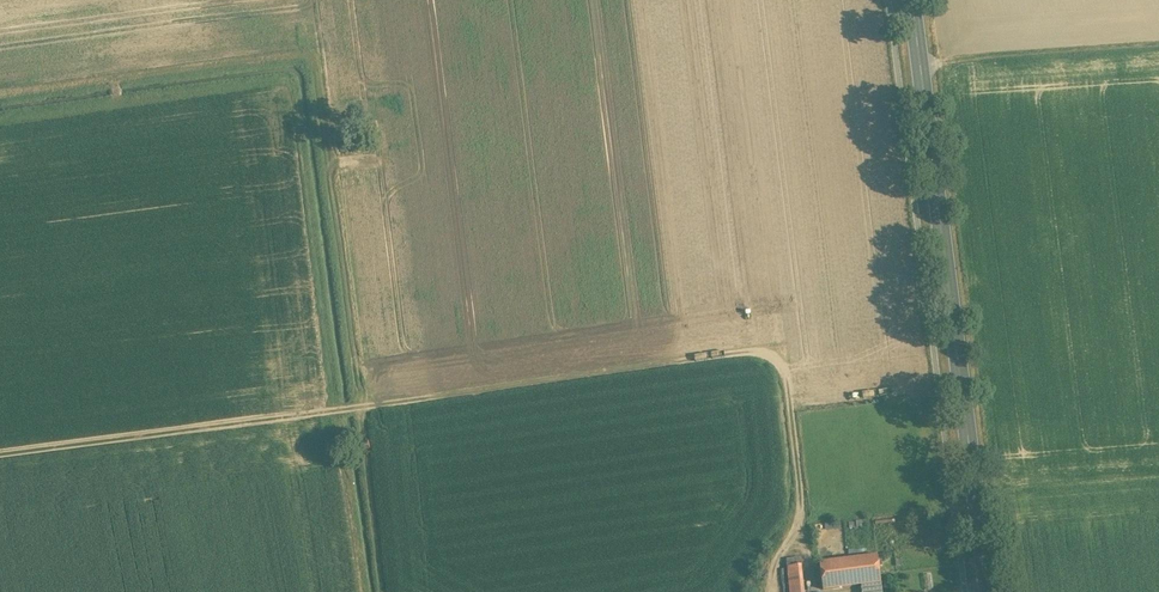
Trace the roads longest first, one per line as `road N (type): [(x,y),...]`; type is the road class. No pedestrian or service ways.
road 1 (track): [(771,591),(802,500),(782,371),(763,352),(0,455)]
road 2 (primary): [(914,0),(989,591)]

